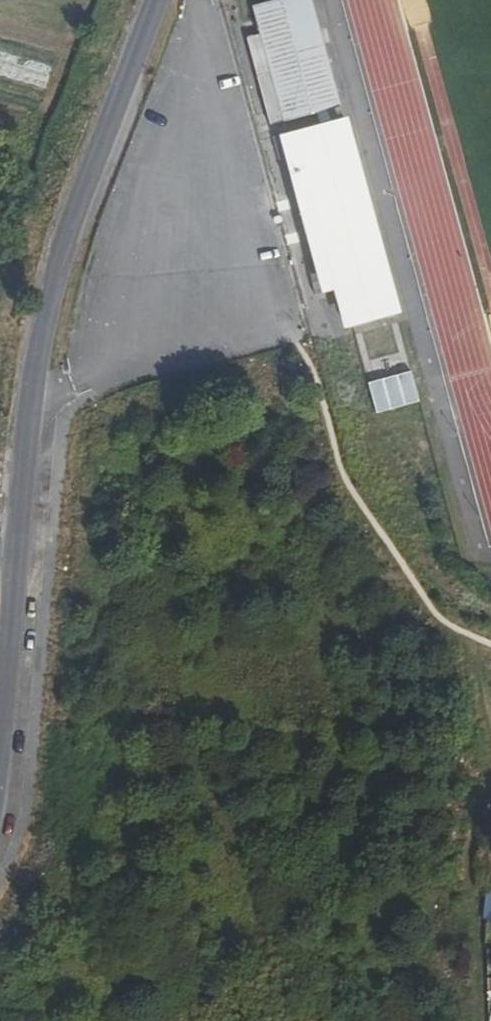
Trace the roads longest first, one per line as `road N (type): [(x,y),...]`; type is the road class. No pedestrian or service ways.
road 1 (residential): [(169,0),(65,273),(30,470),(0,737)]

